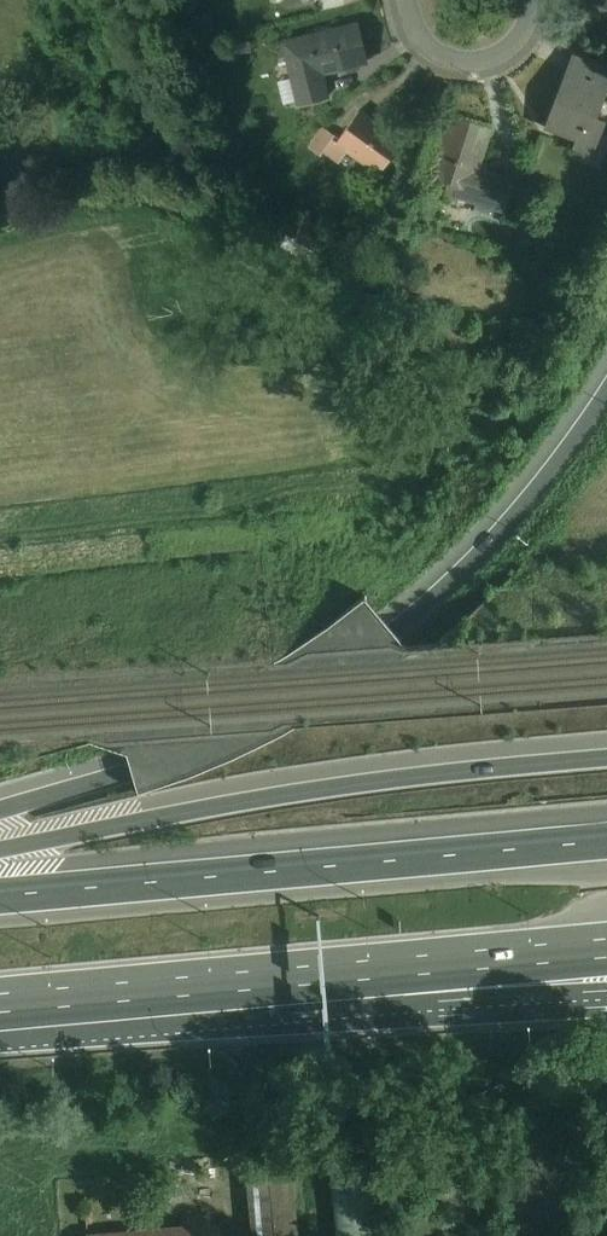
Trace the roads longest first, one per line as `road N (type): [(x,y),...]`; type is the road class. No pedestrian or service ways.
road 1 (motorway): [(606,384),(513,527),(392,634),(310,687),(210,735),(127,771),(0,809)]
road 2 (motorway): [(606,756),(366,780),(0,849)]
road 3 (motorway): [(0,1005),(606,948)]
road 4 (motorway): [(606,842),(0,895)]
road 5 (motorway): [(0,1013),(252,1017),(606,996)]
road 6 (track): [(0,544),(350,507)]
road 7 (residential): [(414,0),(421,34),(449,62),(486,65),(506,55),(531,21),(527,0)]

